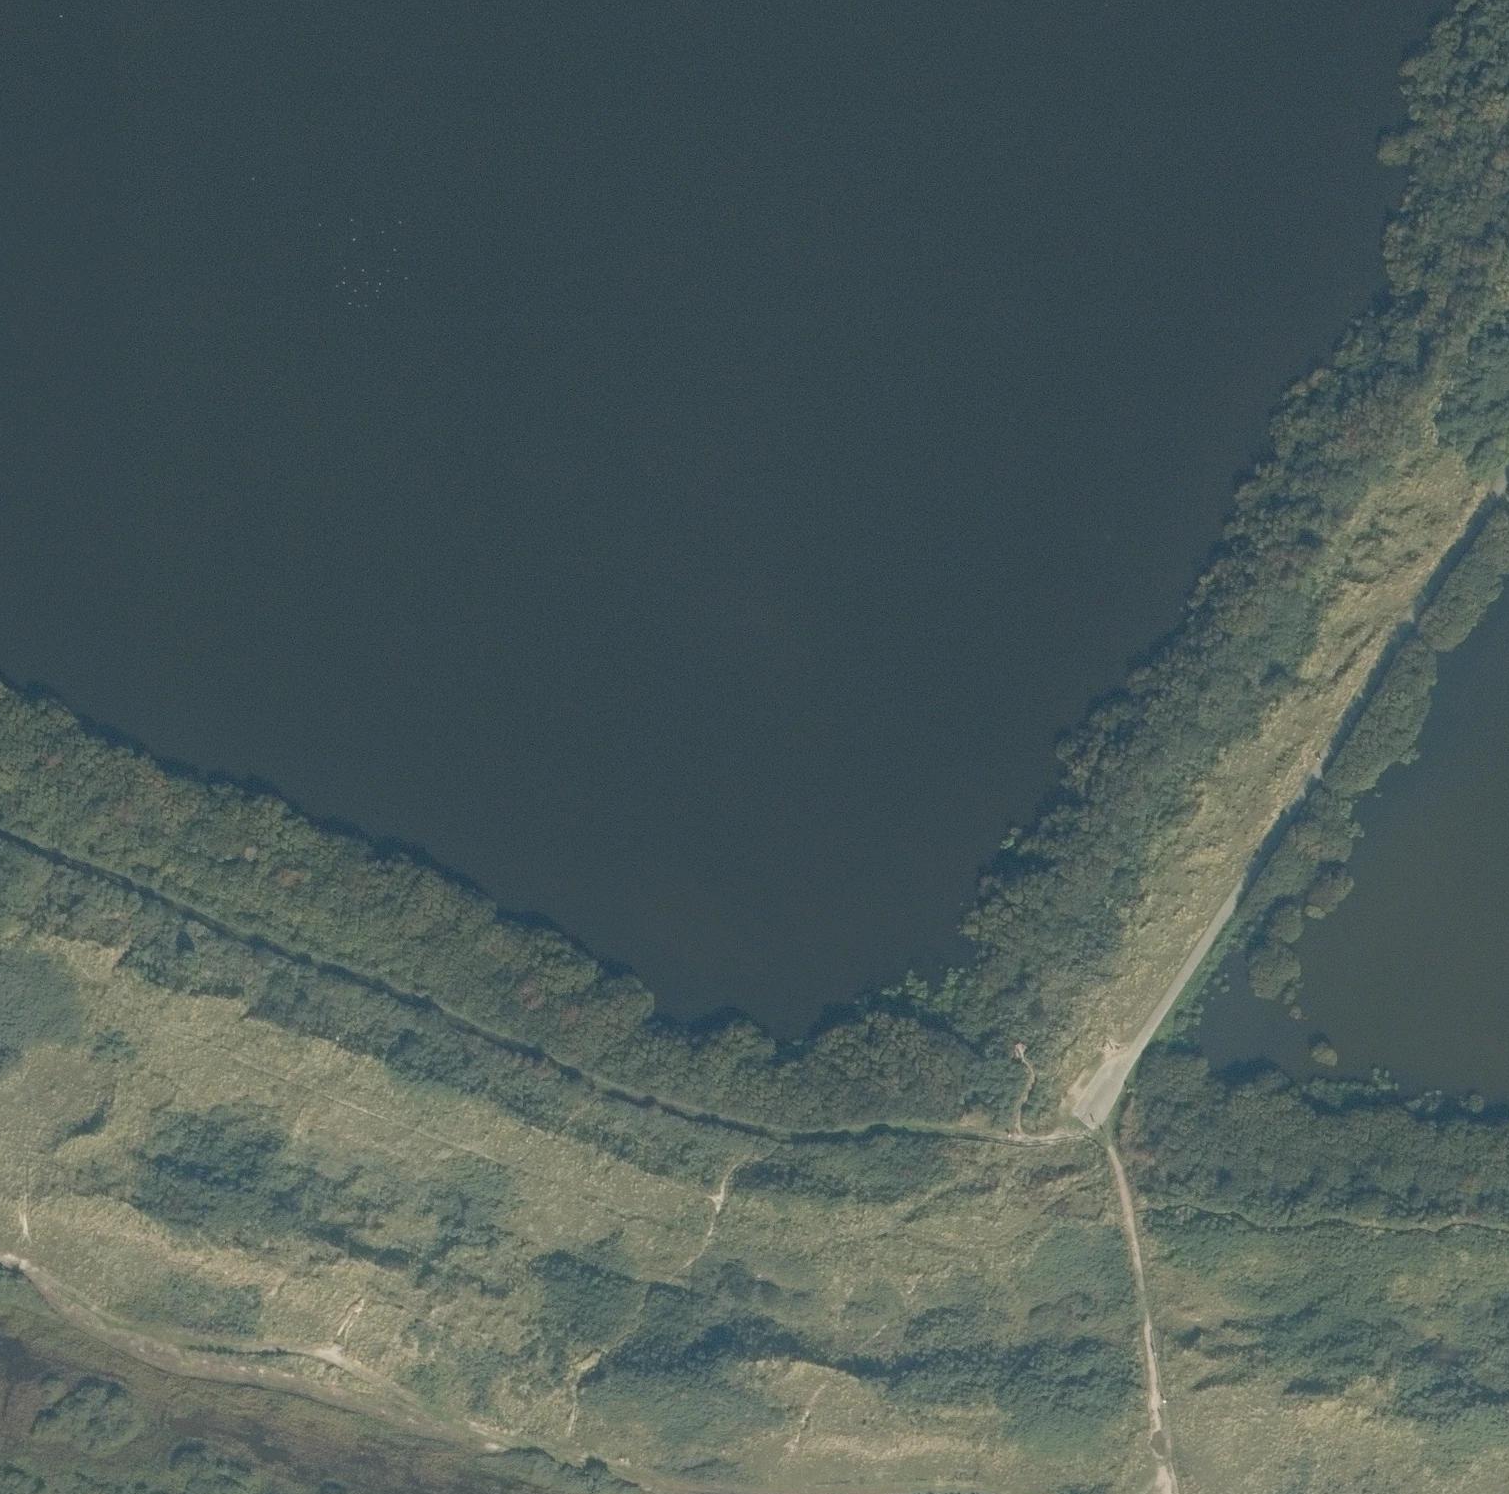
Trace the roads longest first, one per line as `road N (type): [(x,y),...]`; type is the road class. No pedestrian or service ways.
road 1 (track): [(0,1269),(203,1351),(341,1366),(494,1442),(644,1484),(789,1493)]
road 2 (track): [(1085,1122),(1292,819),(1508,479)]
road 3 (track): [(1171,1493),(1128,1212)]

